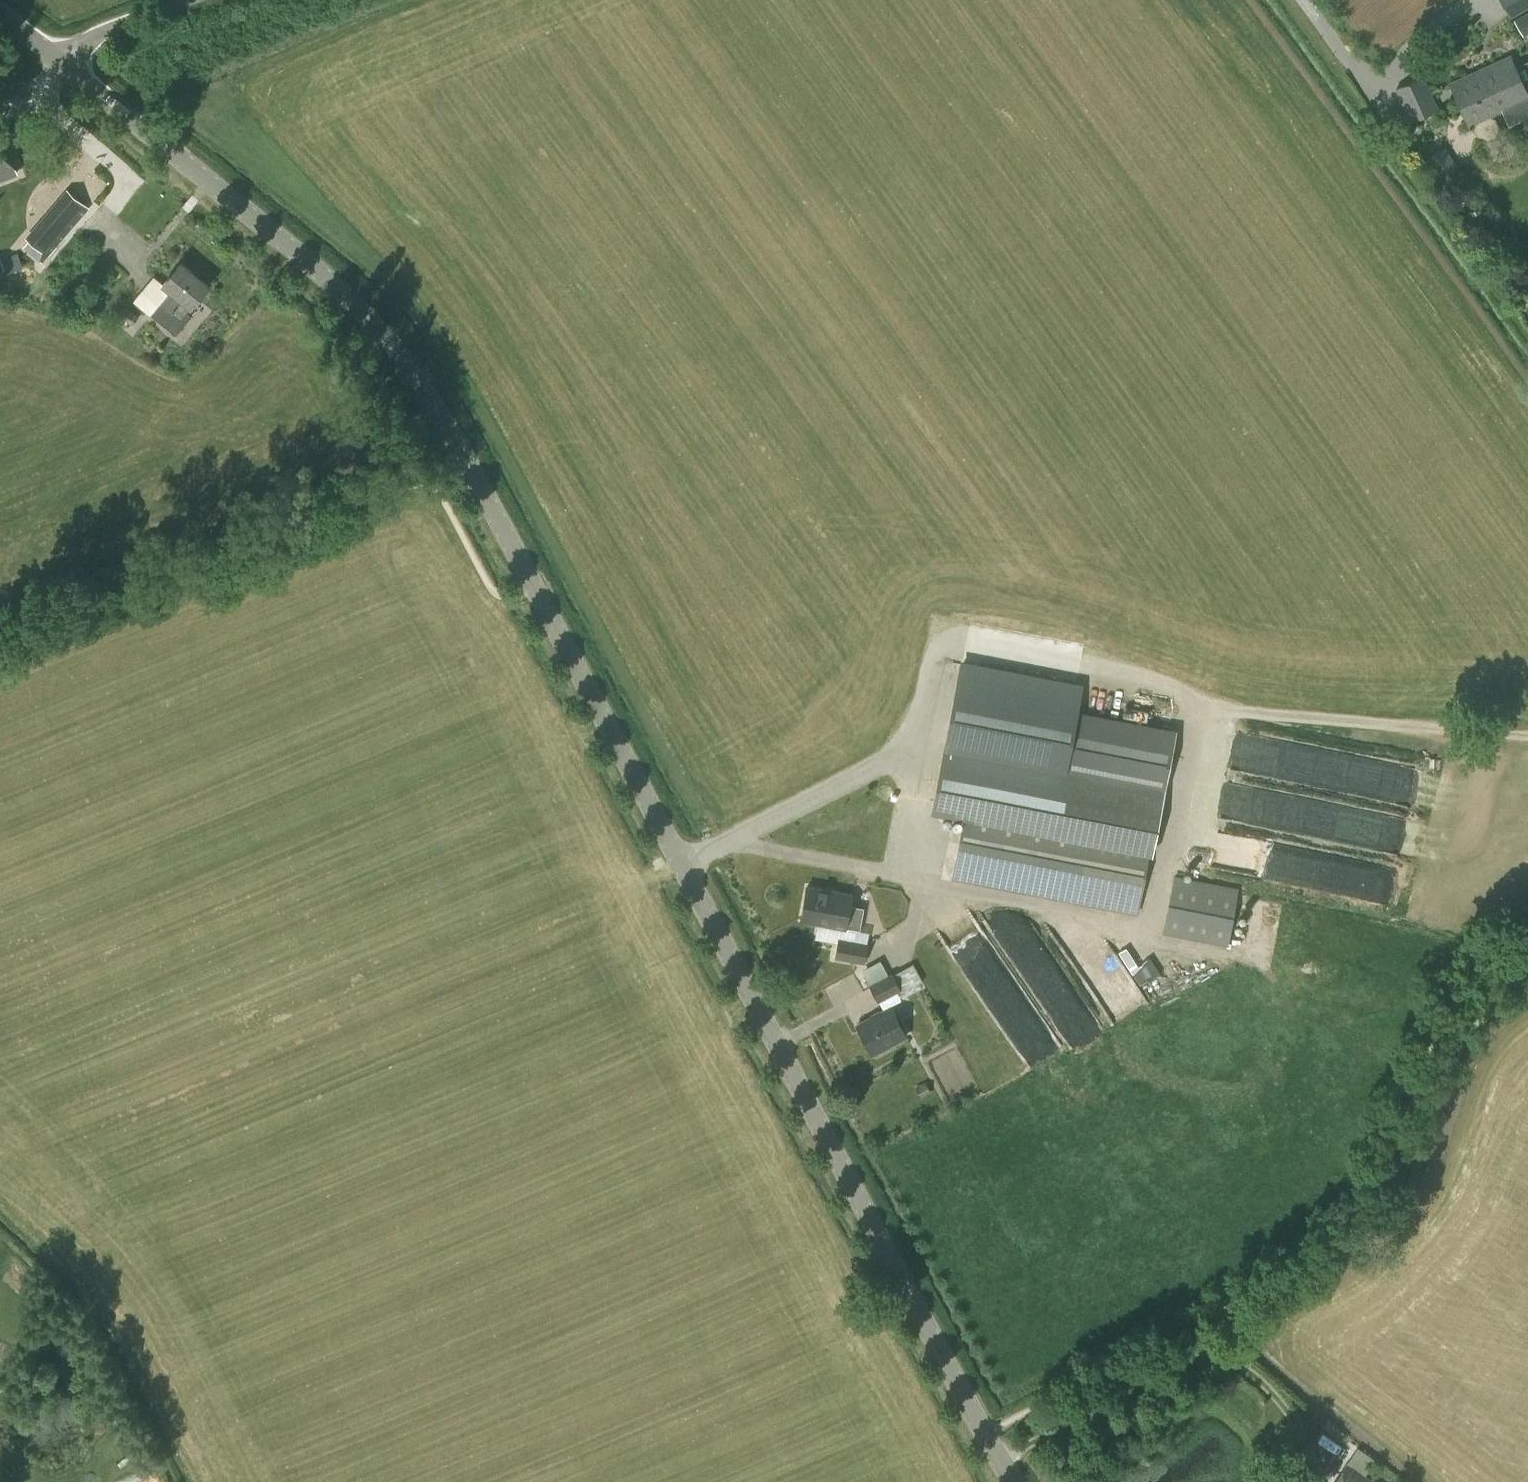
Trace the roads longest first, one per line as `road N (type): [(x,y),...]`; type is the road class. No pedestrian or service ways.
road 1 (tertiary): [(1016,1481),(421,383),(330,280),(65,63)]
road 2 (unclassified): [(188,0),(102,32),(65,63)]

